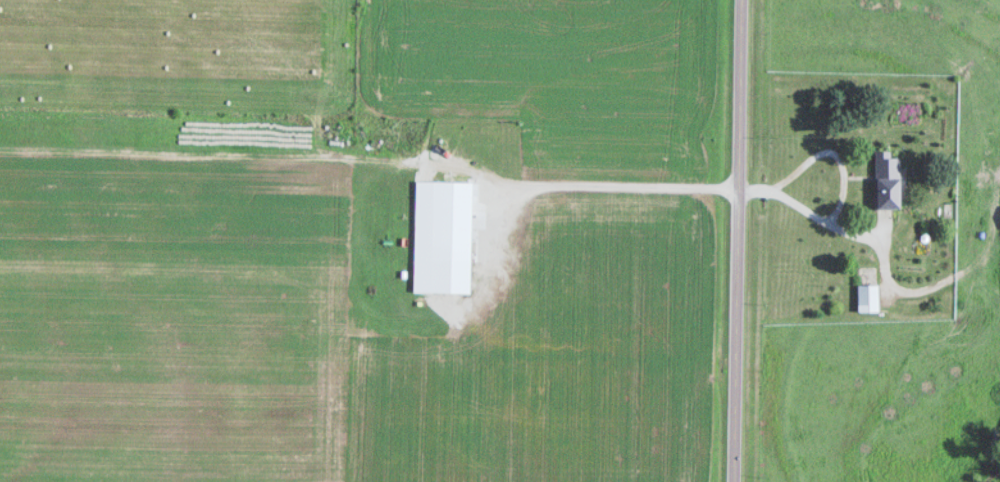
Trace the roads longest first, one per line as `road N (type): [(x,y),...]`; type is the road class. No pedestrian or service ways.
road 1 (secondary): [(733,481),(741,0)]

